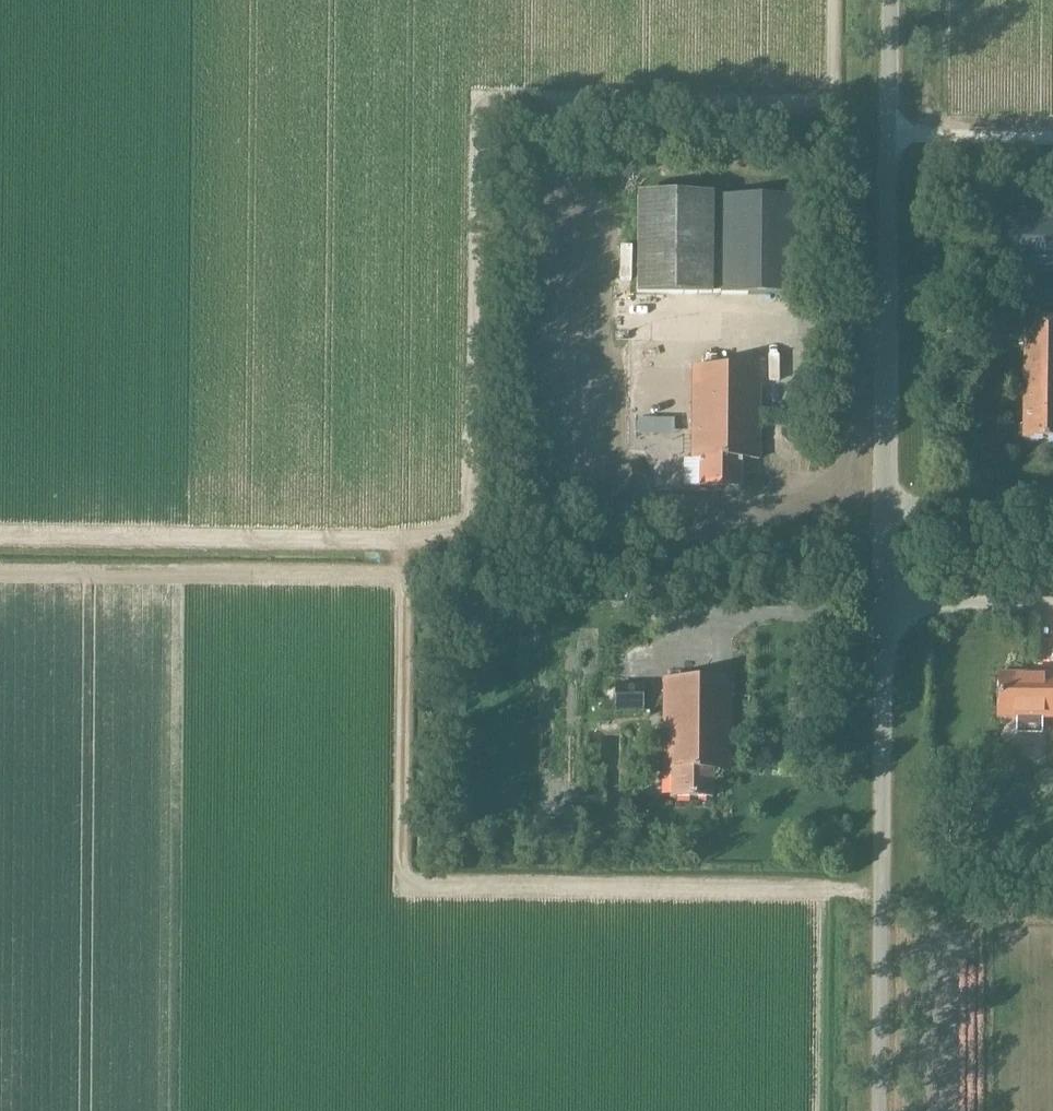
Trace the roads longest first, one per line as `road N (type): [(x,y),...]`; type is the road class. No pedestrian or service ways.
road 1 (unclassified): [(879,1110),(891,0)]

